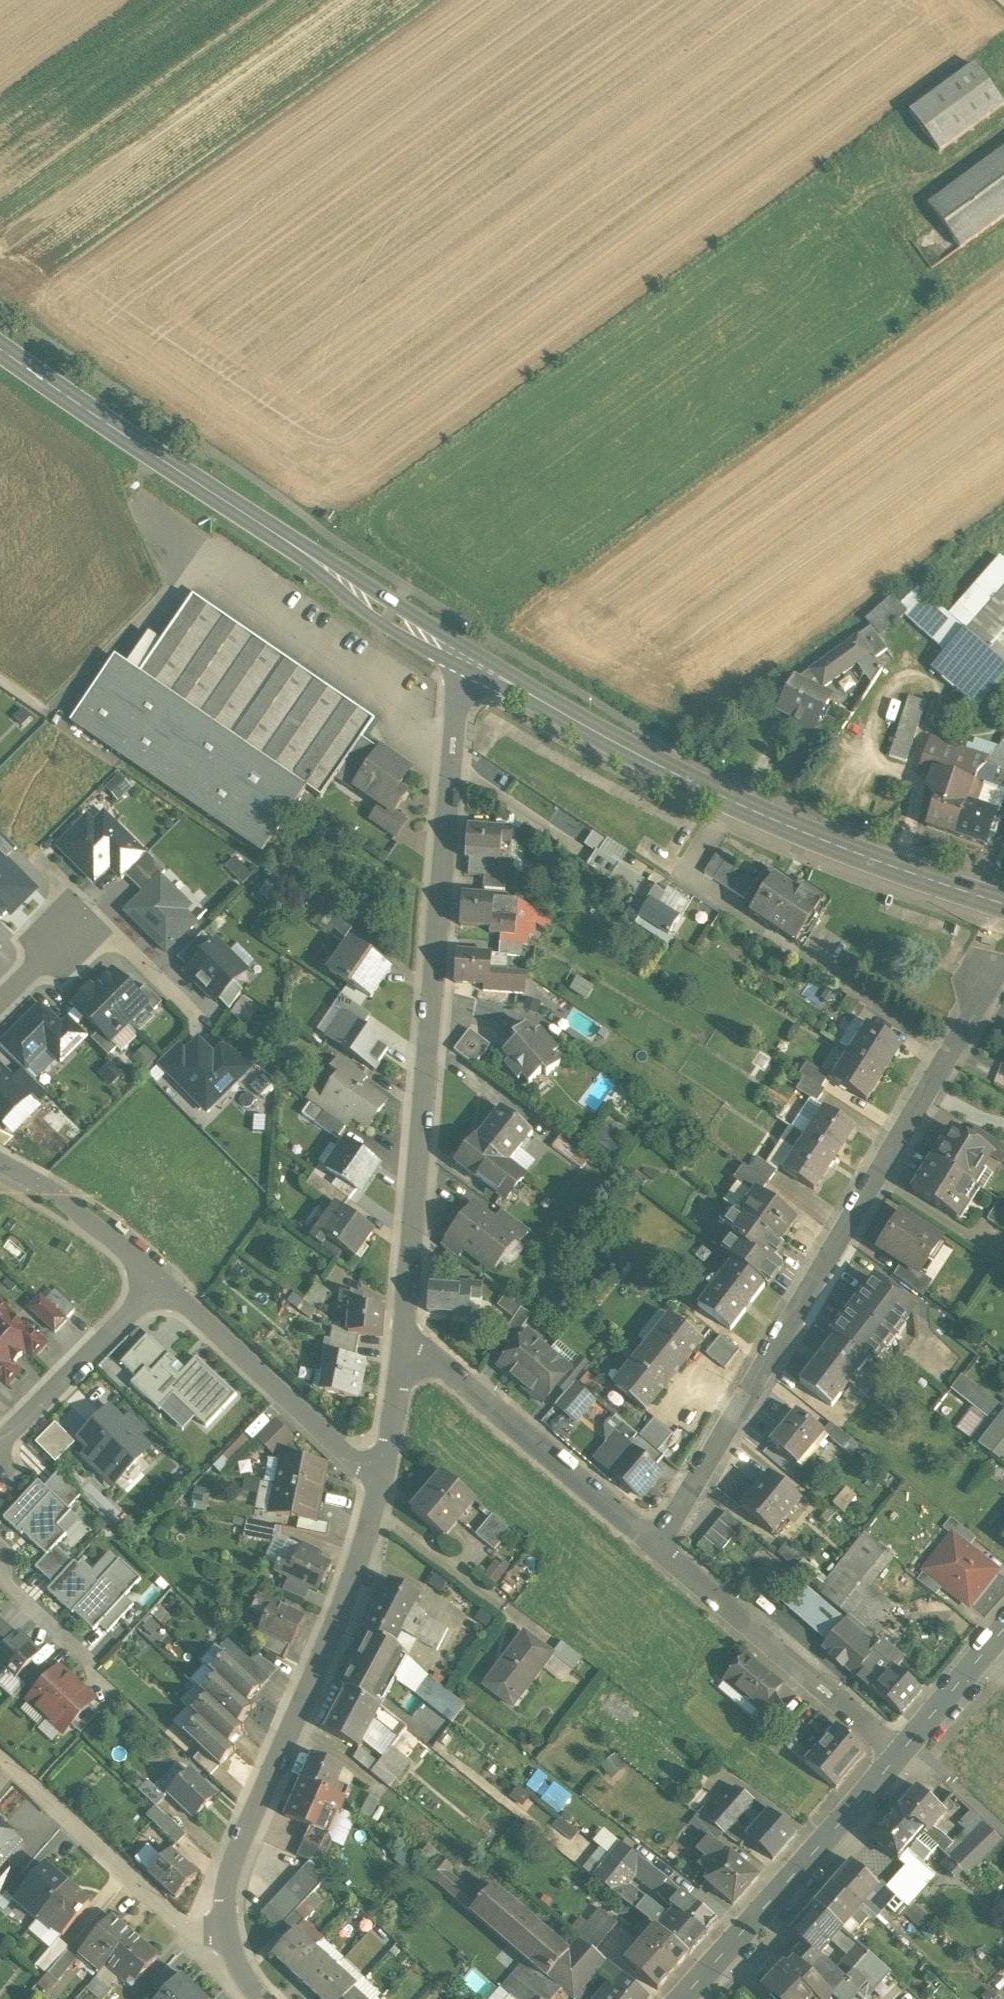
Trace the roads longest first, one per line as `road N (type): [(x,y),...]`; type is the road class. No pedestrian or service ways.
road 1 (residential): [(401,1345),(454,753),(475,663)]
road 2 (residential): [(660,1545),(989,975)]
road 3 (secondary): [(1003,908),(761,819),(475,663)]
road 4 (secondary): [(475,663),(0,352)]
road 5 (residential): [(266,1998),(233,1960),(228,1899),(364,1544),(381,1478)]
road 6 (residential): [(401,1345),(440,1359),(660,1545)]
road 7 (tertiary): [(899,1751),(681,1998)]
road 8 (residential): [(660,1545),(899,1751)]
road 9 (residential): [(381,1478),(158,1281)]
road 10 (residential): [(158,1281),(0,1440)]
road 11 (residential): [(158,1281),(99,1227),(0,1167)]
road 12 (tertiary): [(1003,1633),(899,1751)]
road 13 (residential): [(381,1478),(401,1345)]

